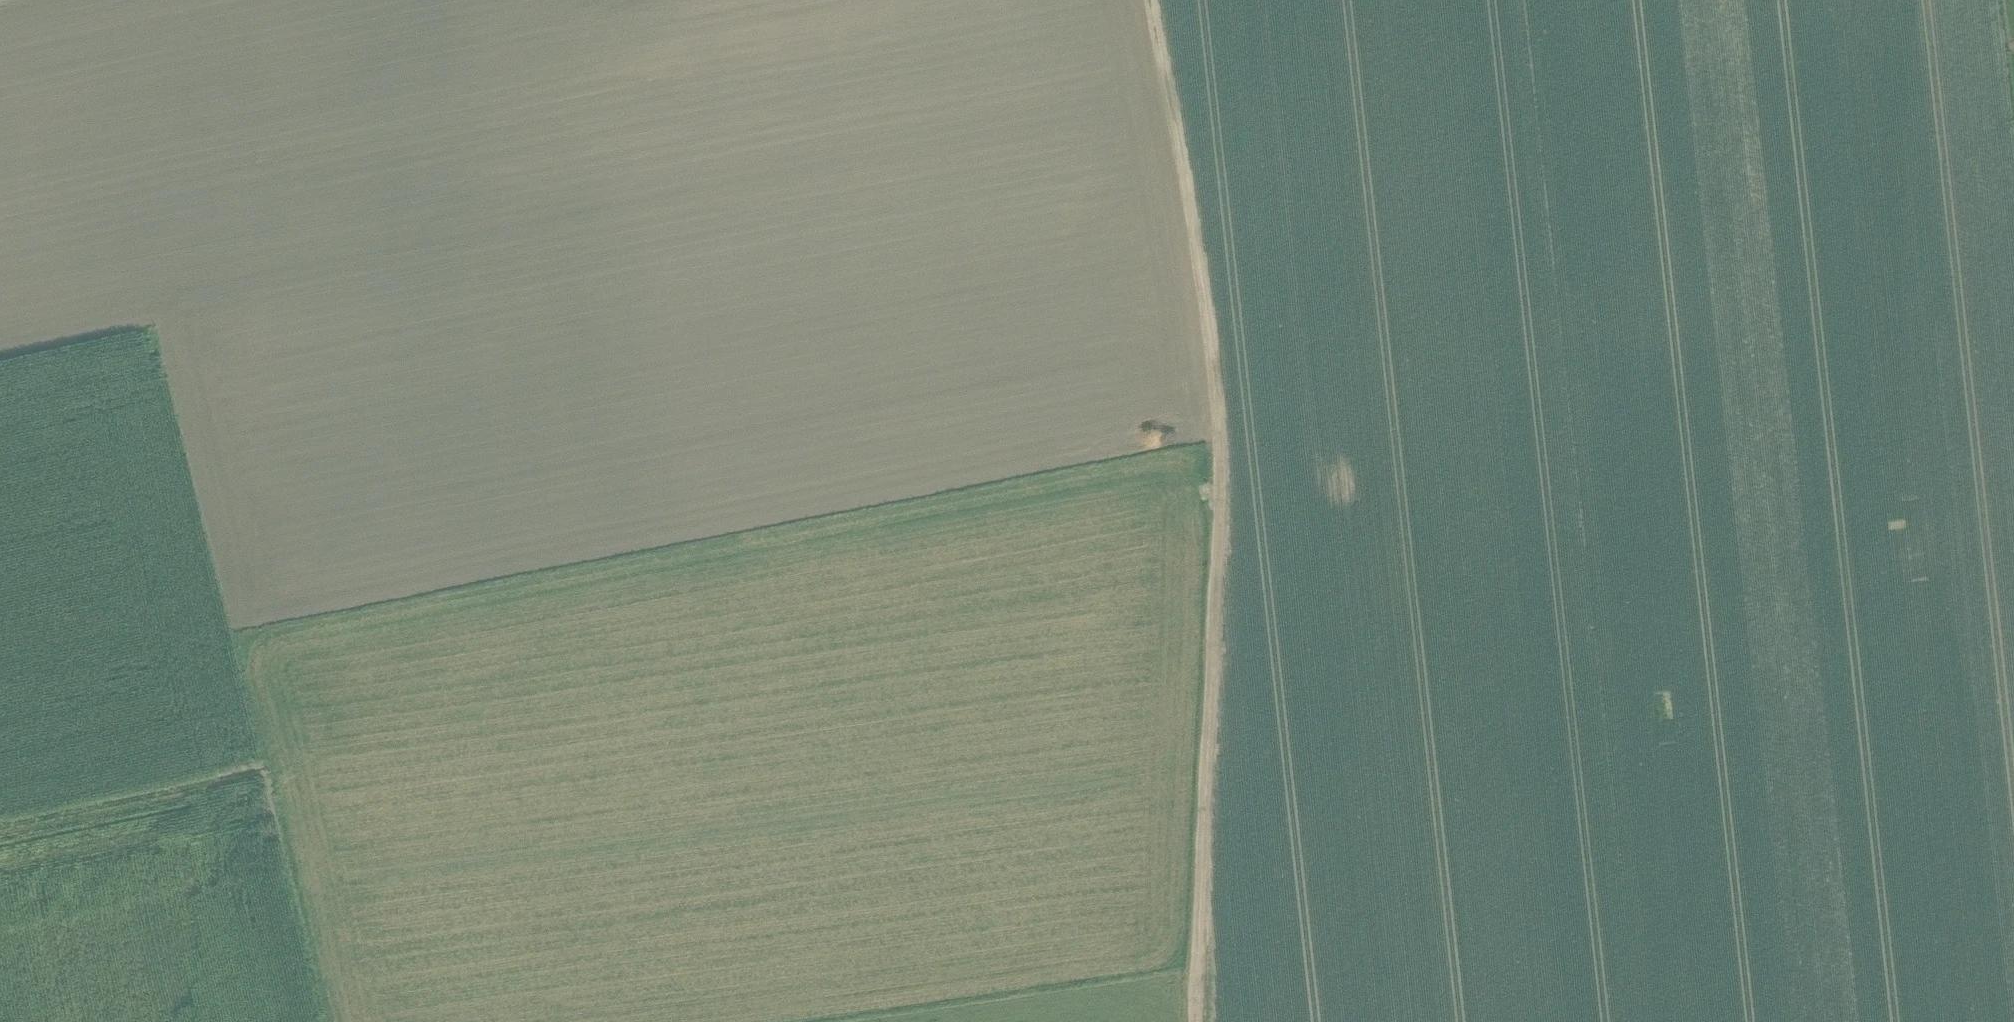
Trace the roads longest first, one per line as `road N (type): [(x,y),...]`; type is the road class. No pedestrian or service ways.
road 1 (track): [(1145,0),(1193,249),(1219,470),(1196,1021)]

